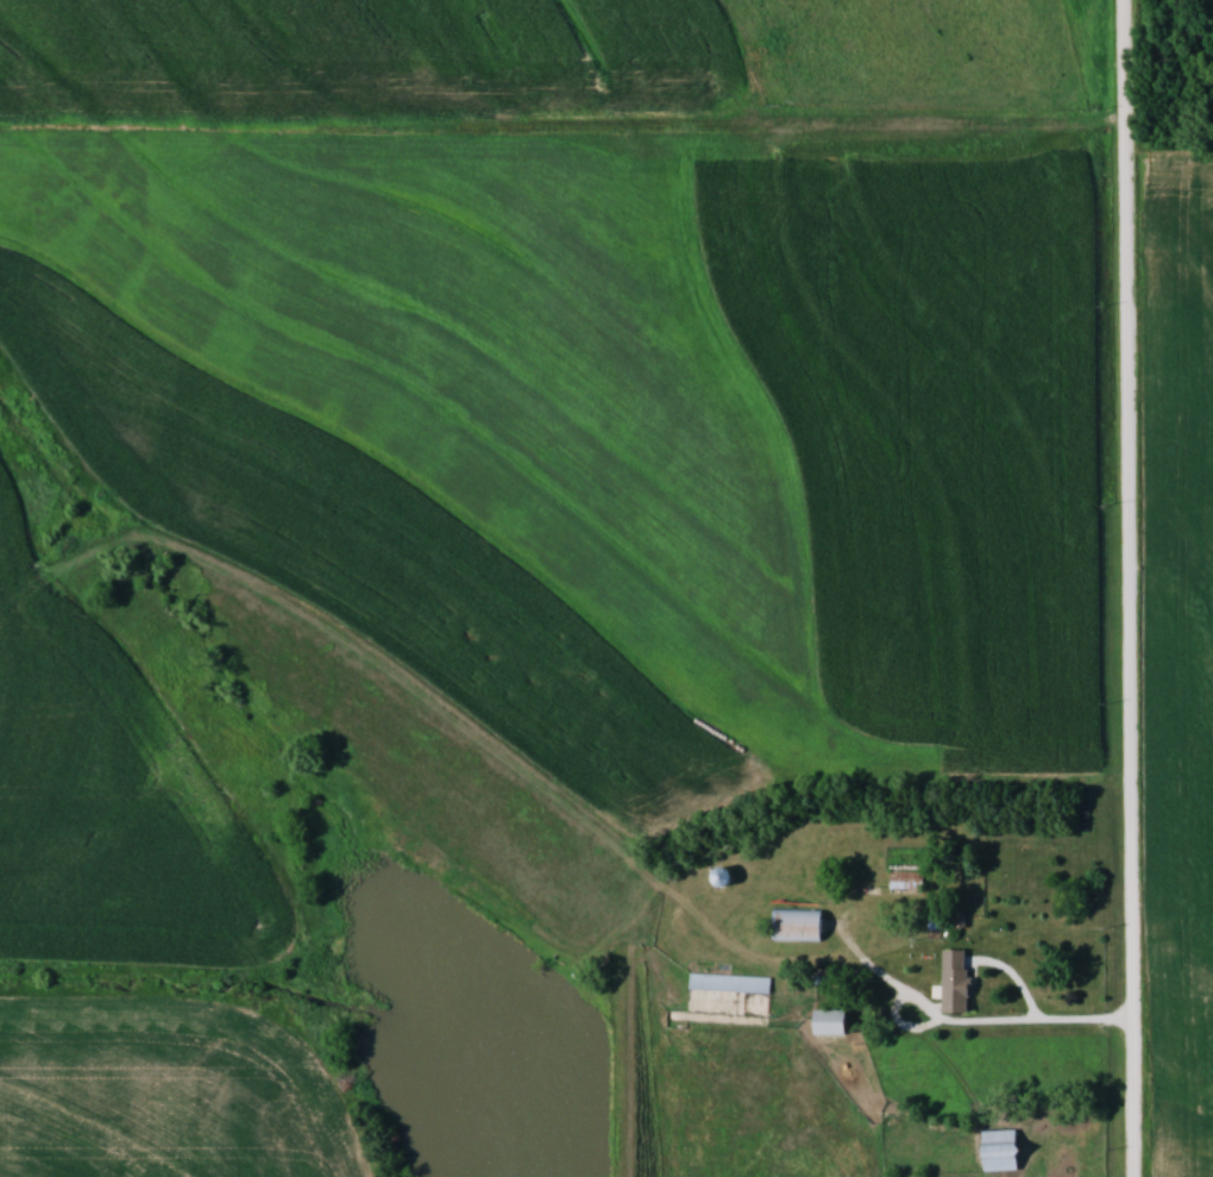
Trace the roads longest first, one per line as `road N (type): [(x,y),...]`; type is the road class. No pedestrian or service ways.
road 1 (residential): [(1138,1176),(1129,0)]

